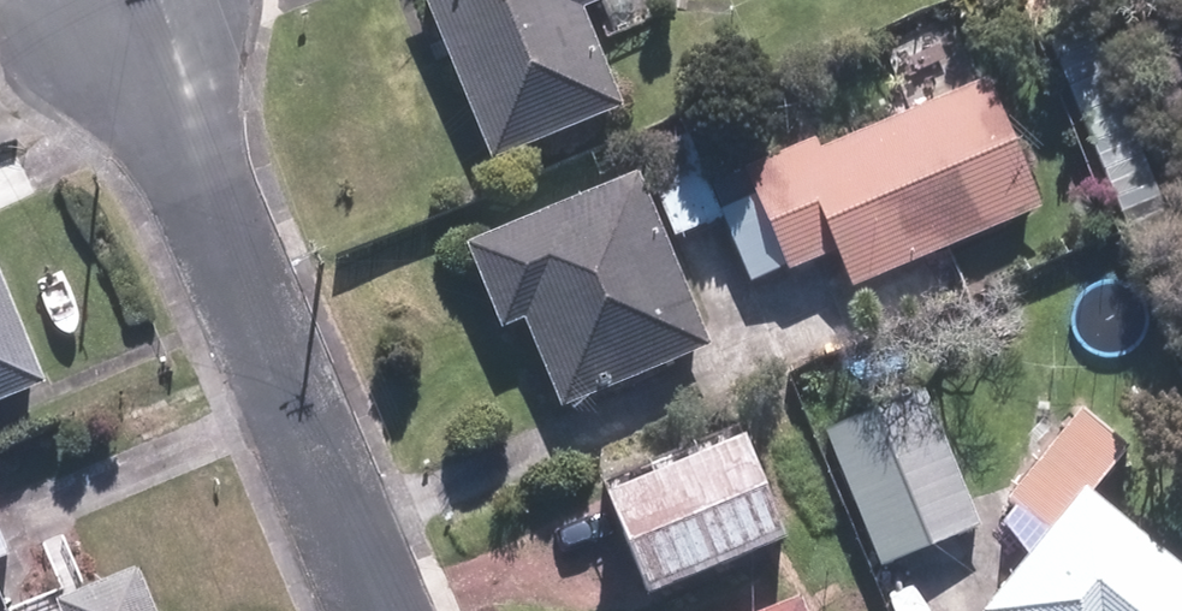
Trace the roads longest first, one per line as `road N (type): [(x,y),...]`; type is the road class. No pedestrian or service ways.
road 1 (residential): [(133,0),(385,610)]

